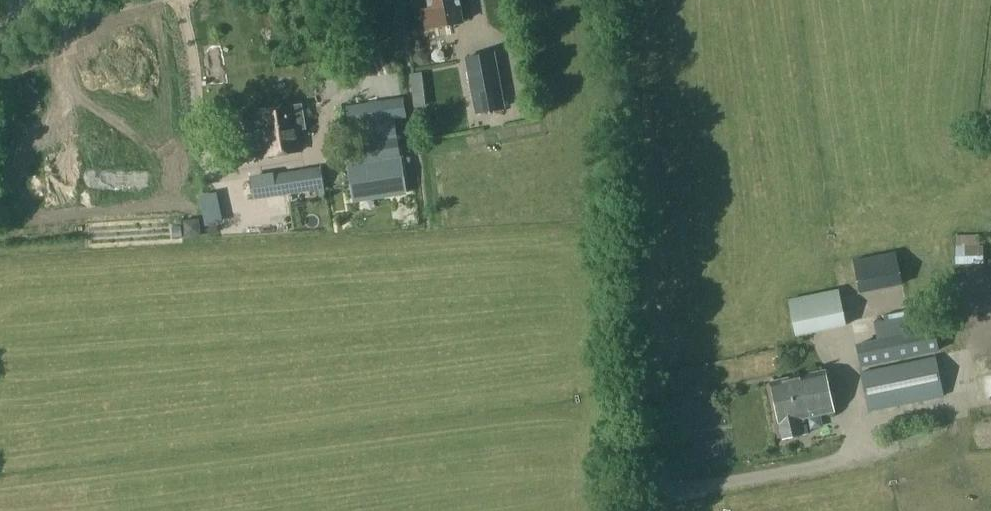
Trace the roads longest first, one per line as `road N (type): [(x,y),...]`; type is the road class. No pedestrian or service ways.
road 1 (unclassified): [(839,344),(856,430),(846,457),(673,482),(645,460),(629,393),(618,0)]
road 2 (unclassified): [(146,0),(67,16),(44,16),(24,0)]

